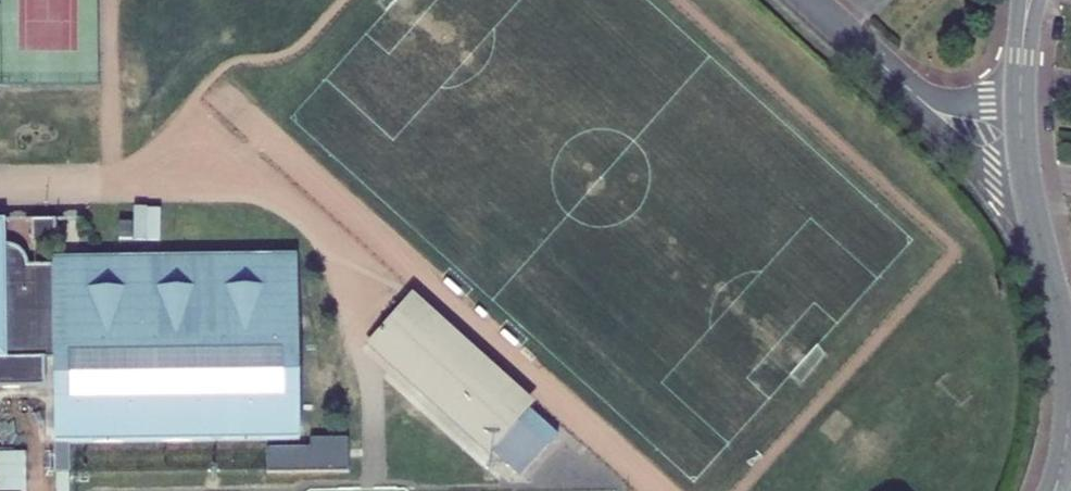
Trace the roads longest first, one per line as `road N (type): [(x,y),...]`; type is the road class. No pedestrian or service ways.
road 1 (residential): [(811,0),(929,106),(990,131),(1023,134)]
road 2 (residential): [(1070,375),(1023,134)]
road 3 (residential): [(1023,134),(1030,0)]

